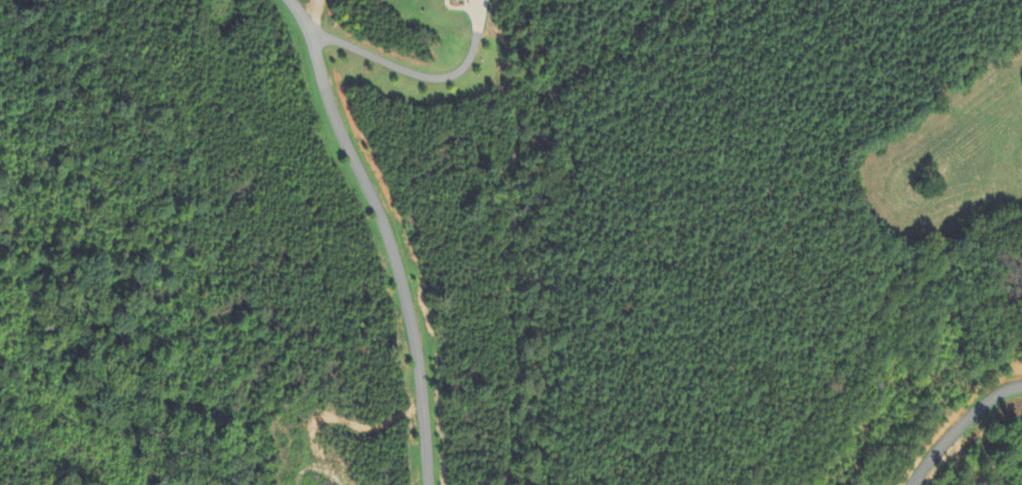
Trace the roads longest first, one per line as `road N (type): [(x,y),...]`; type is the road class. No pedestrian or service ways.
road 1 (residential): [(294,0),(393,237),(414,322),(432,484)]
road 2 (residential): [(918,484),(970,425),(1021,392)]

